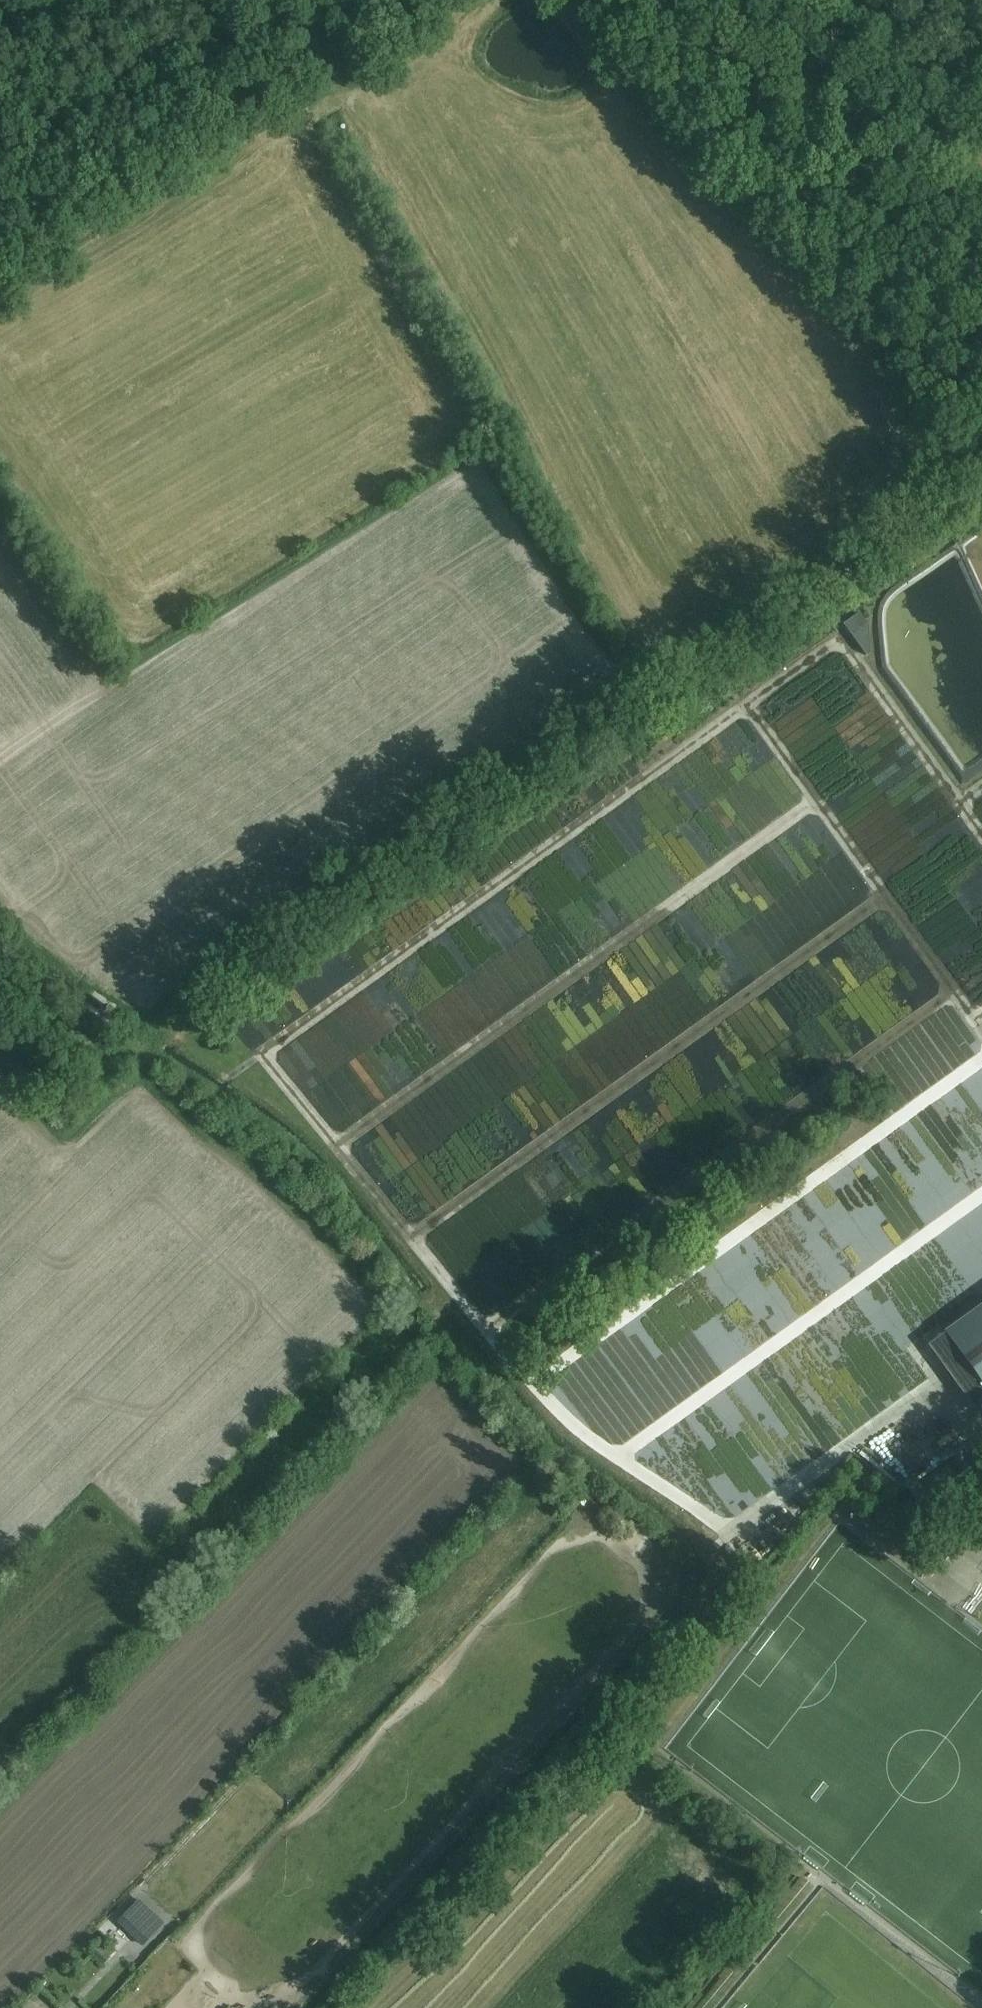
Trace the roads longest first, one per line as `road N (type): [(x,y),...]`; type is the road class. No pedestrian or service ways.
road 1 (track): [(297,0),(316,40),(307,65),(0,263)]
road 2 (track): [(408,0),(307,65)]

